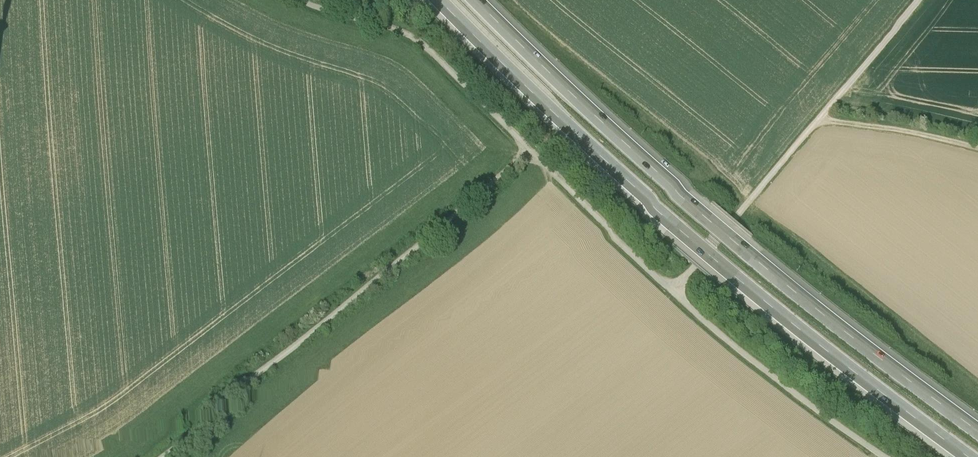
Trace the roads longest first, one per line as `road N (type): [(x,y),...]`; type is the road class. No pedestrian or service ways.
road 1 (motorway): [(435,0),(726,273),(966,456)]
road 2 (motorway): [(977,435),(705,221),(470,0)]
road 3 (unclassified): [(155,456),(283,363),(528,154)]
road 4 (unclassified): [(673,291),(922,0)]
road 5 (unclassified): [(528,154),(421,48),(287,0)]
road 6 (unclassified): [(673,291),(886,456)]
road 7 (unclassified): [(528,154),(673,291)]
road 8 (track): [(820,119),(977,150)]

